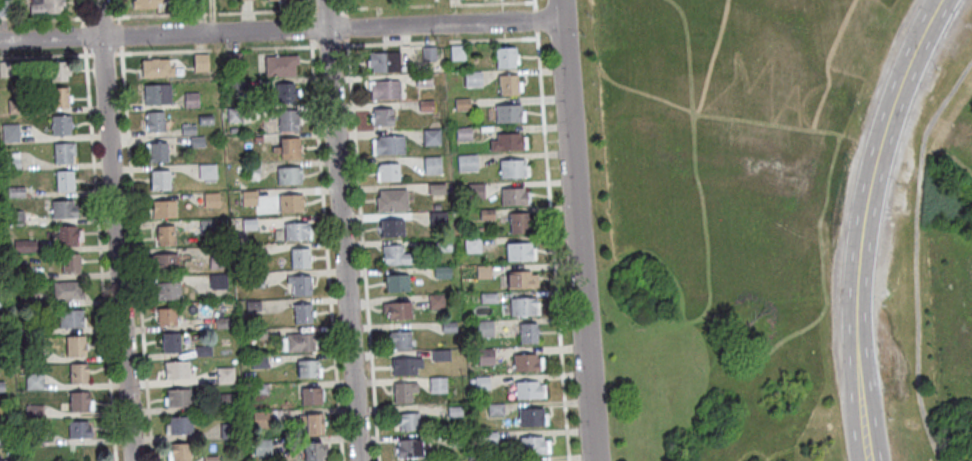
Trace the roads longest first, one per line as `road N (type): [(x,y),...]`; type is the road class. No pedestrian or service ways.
road 1 (residential): [(561,20),(0,41)]
road 2 (secondary): [(940,0),(889,109),(860,238),(858,369),(867,460)]
road 3 (residential): [(134,460),(97,0)]
road 4 (residential): [(360,460),(324,0)]
road 5 (residential): [(595,460),(560,0)]

